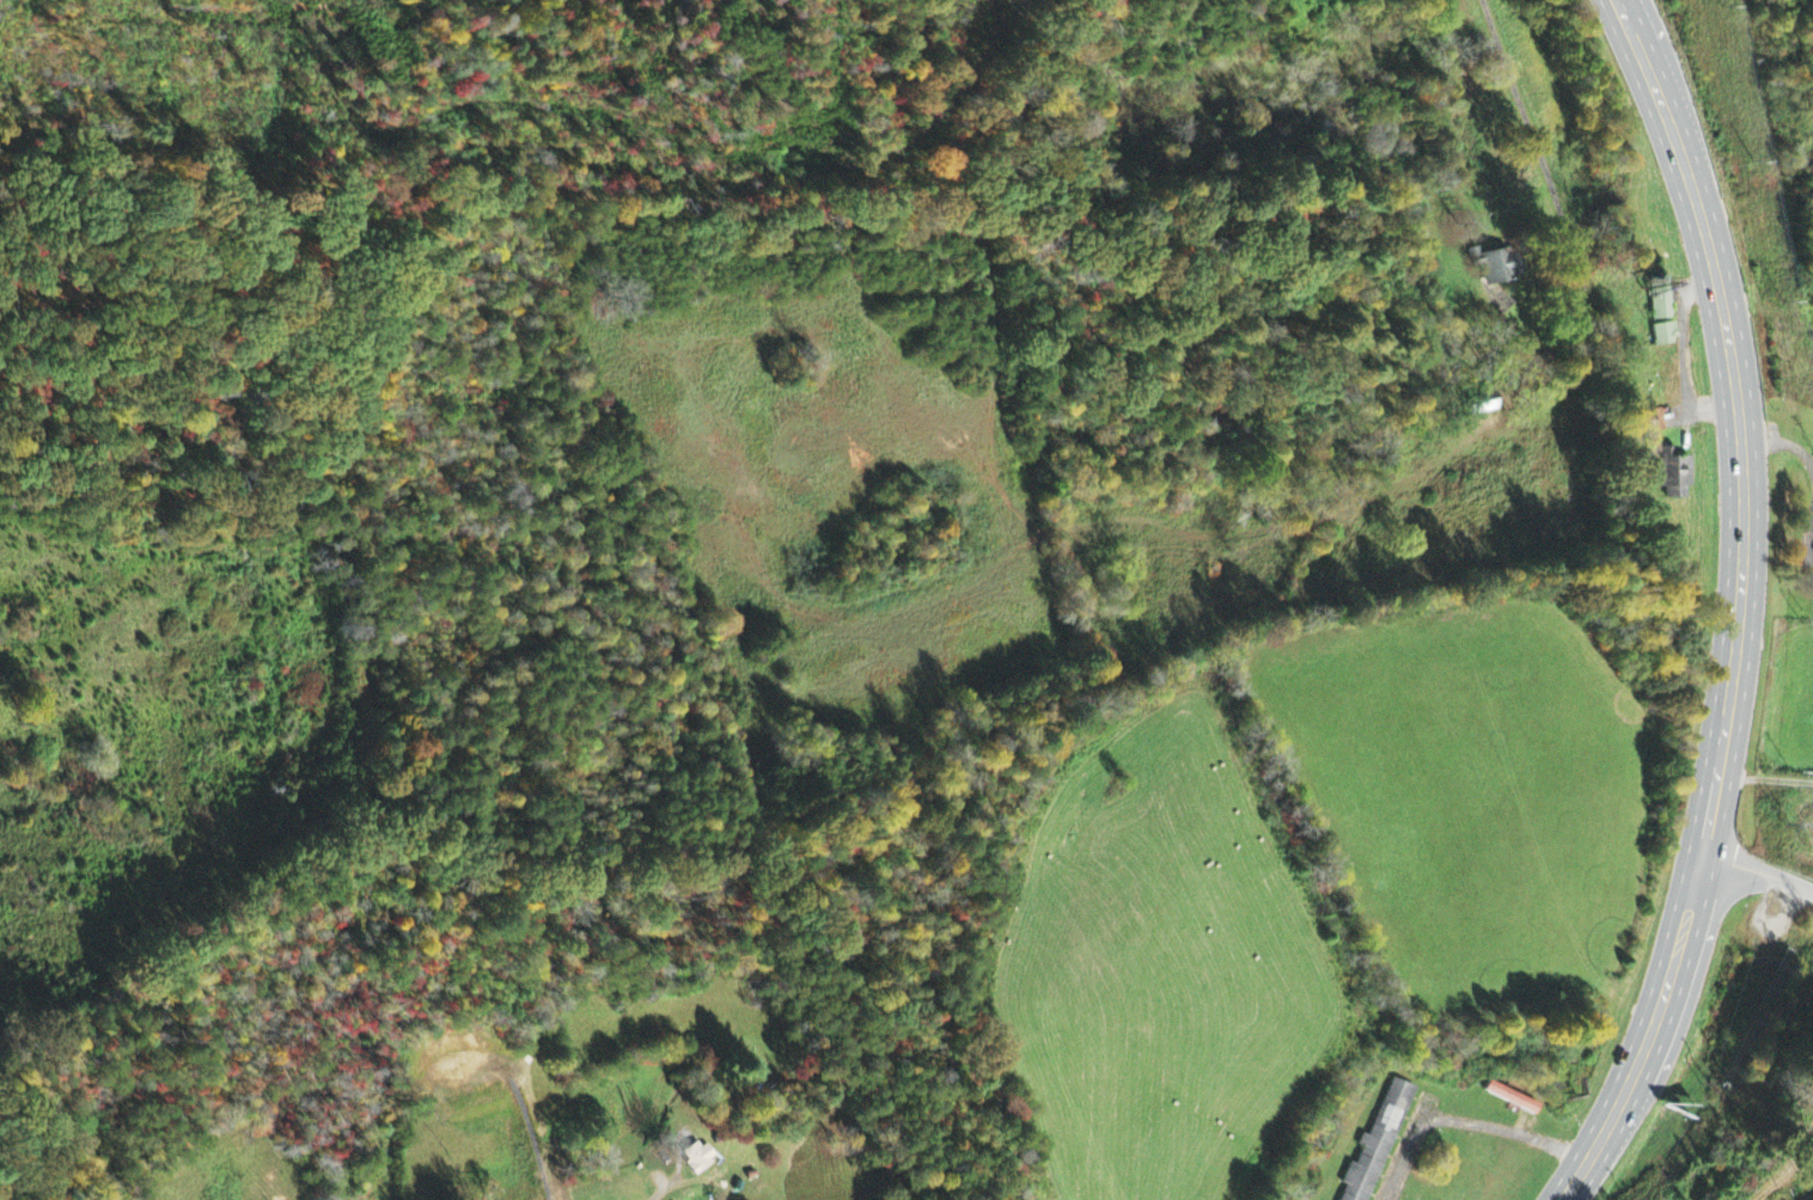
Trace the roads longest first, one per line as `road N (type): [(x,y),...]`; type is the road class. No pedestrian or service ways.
road 1 (trunk): [(1560,1199),(1655,1024),(1703,853),(1729,708),(1742,562),(1740,430),(1719,288),(1684,165),(1617,0)]

